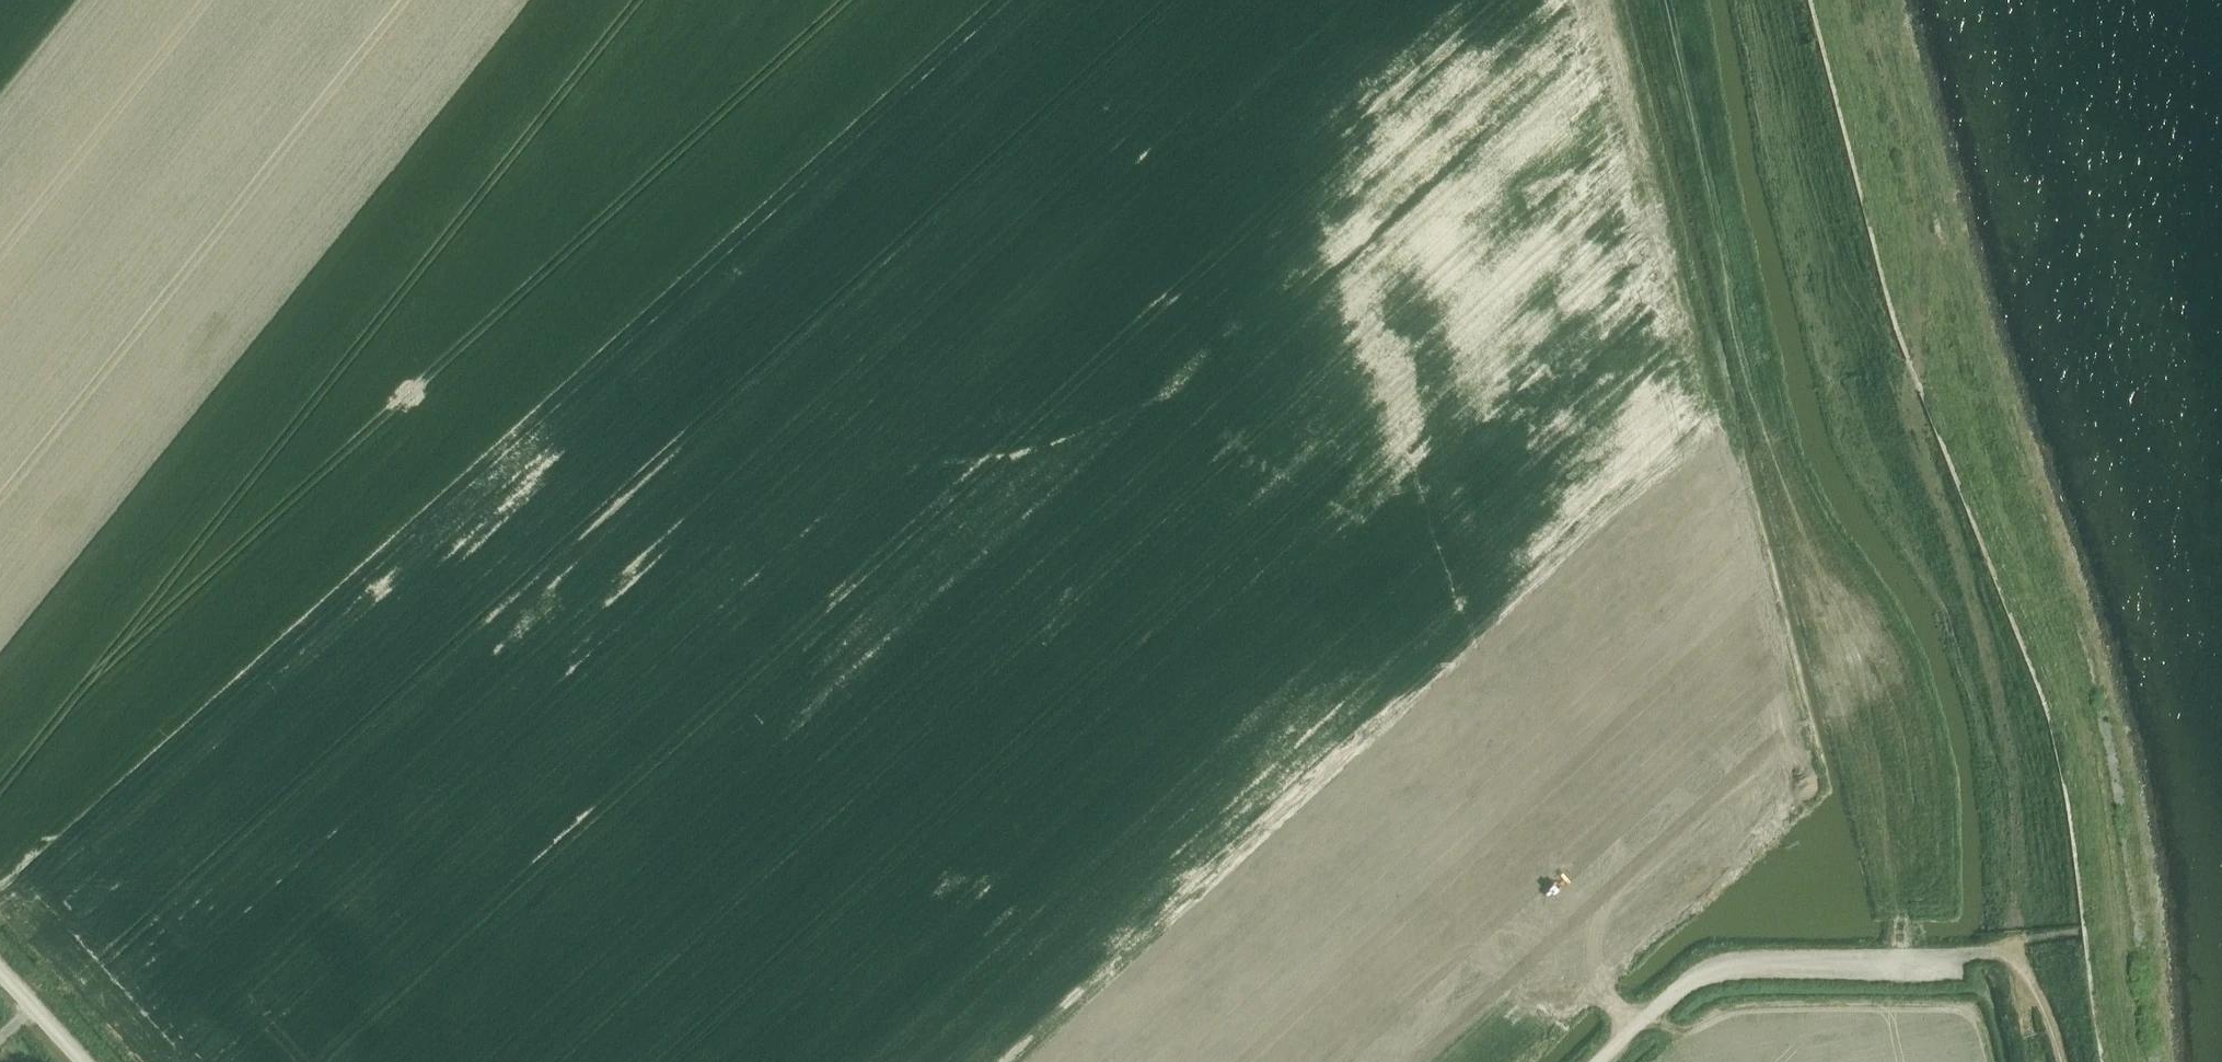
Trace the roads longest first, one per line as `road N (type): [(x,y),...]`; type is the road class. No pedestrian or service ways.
road 1 (track): [(1775,905),(1943,904),(1946,763),(1920,678),(1854,557),(1783,470),(1671,0)]
road 2 (unclassified): [(1588,1061),(1670,977),(1722,954),(1973,953),(2042,984),(2076,1061)]
road 3 (unclassified): [(86,1061),(0,969)]

